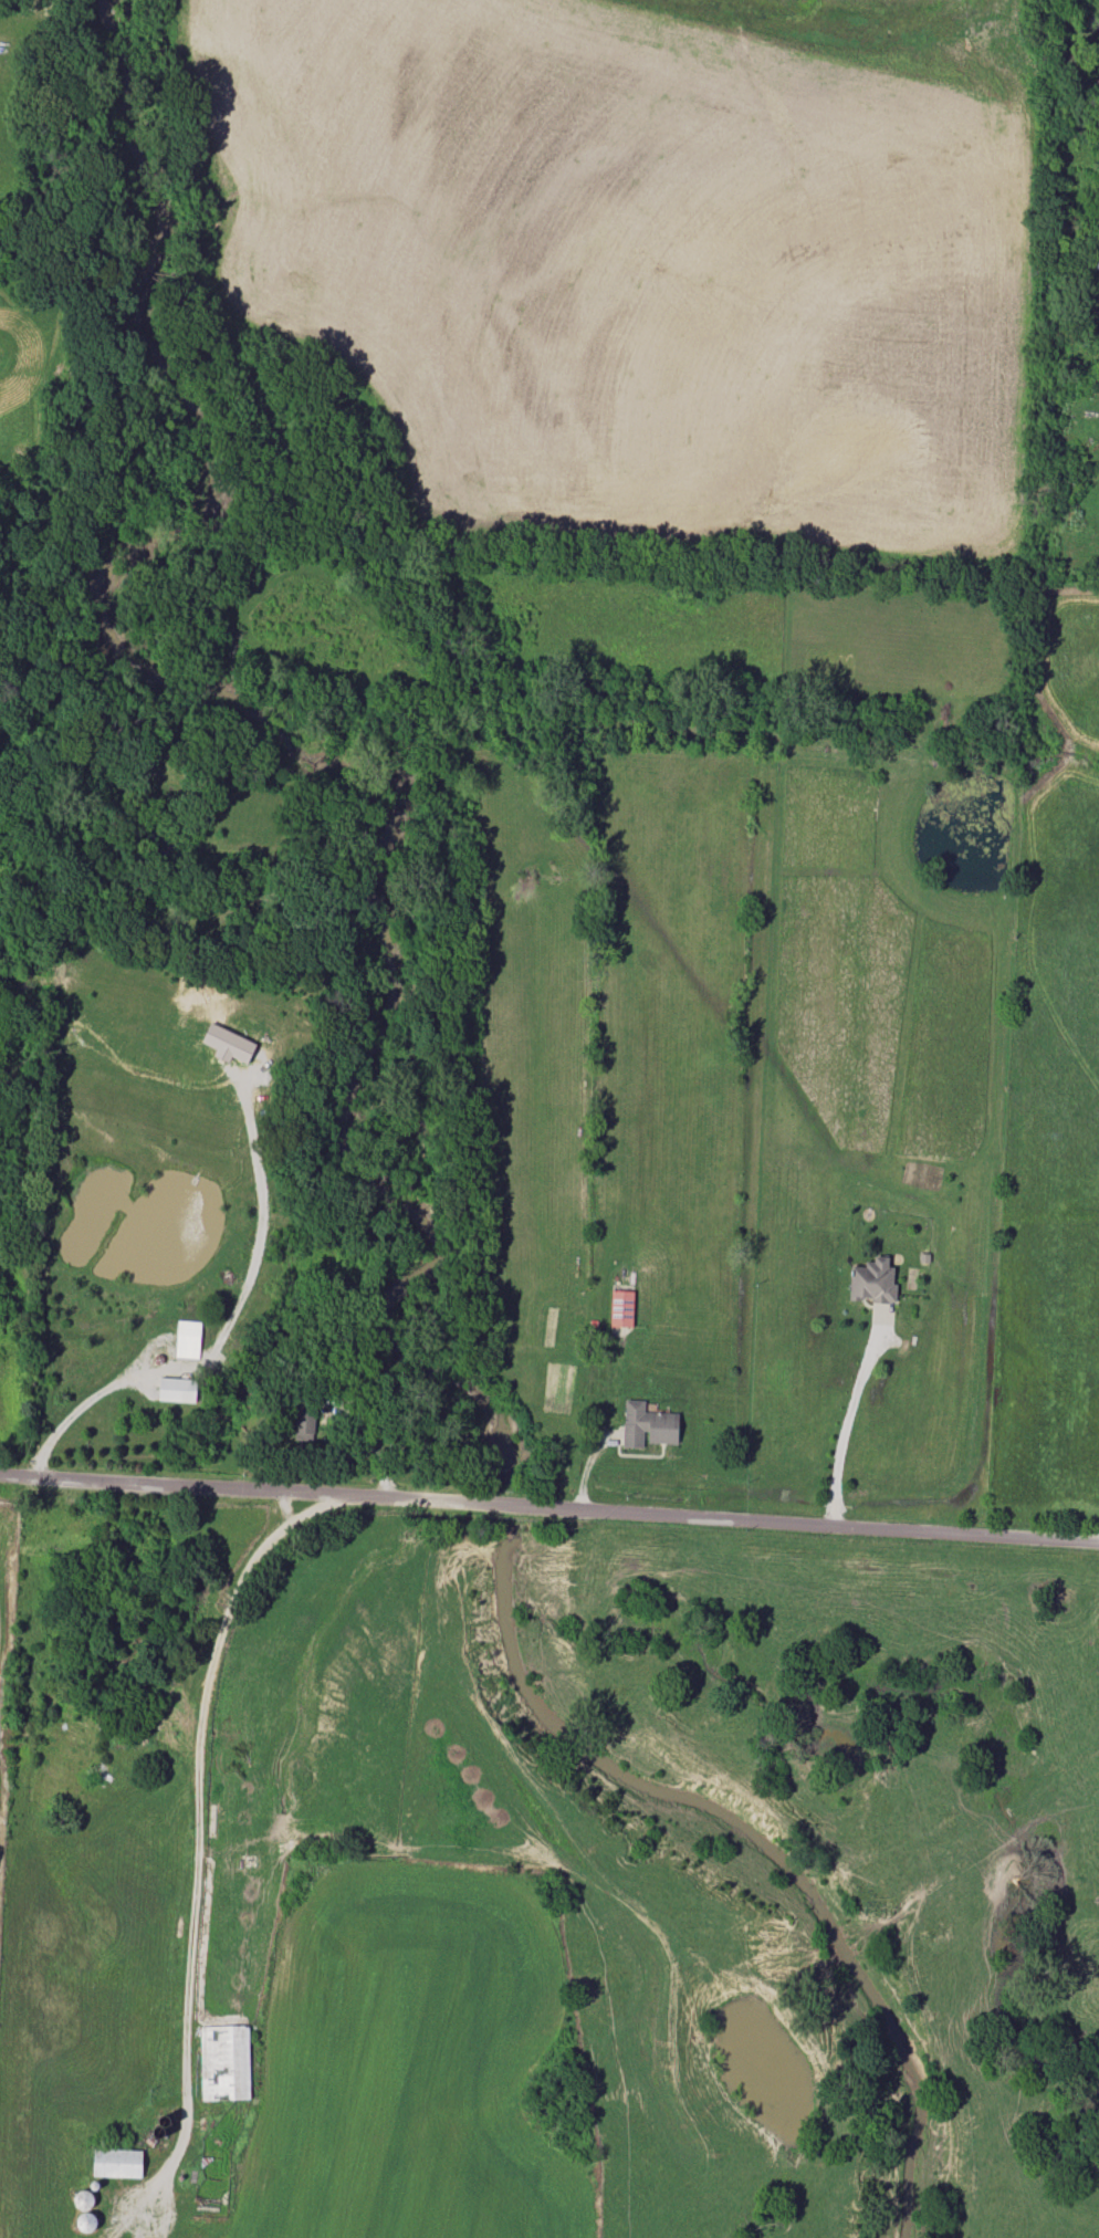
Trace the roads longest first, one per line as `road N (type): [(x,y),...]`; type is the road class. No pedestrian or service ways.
road 1 (residential): [(0,1471),(1098,1529)]

